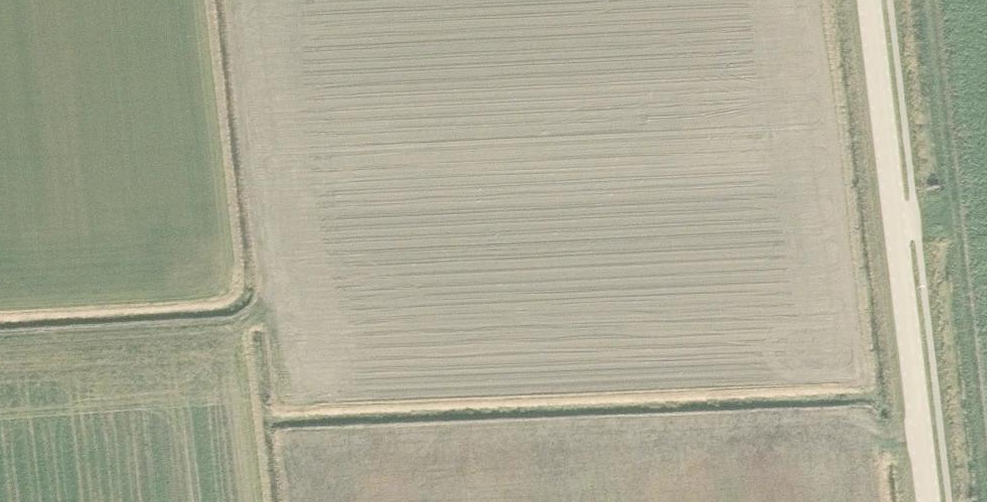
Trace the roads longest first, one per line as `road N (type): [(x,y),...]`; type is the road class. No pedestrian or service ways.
road 1 (tertiary): [(928,501),(868,0)]

